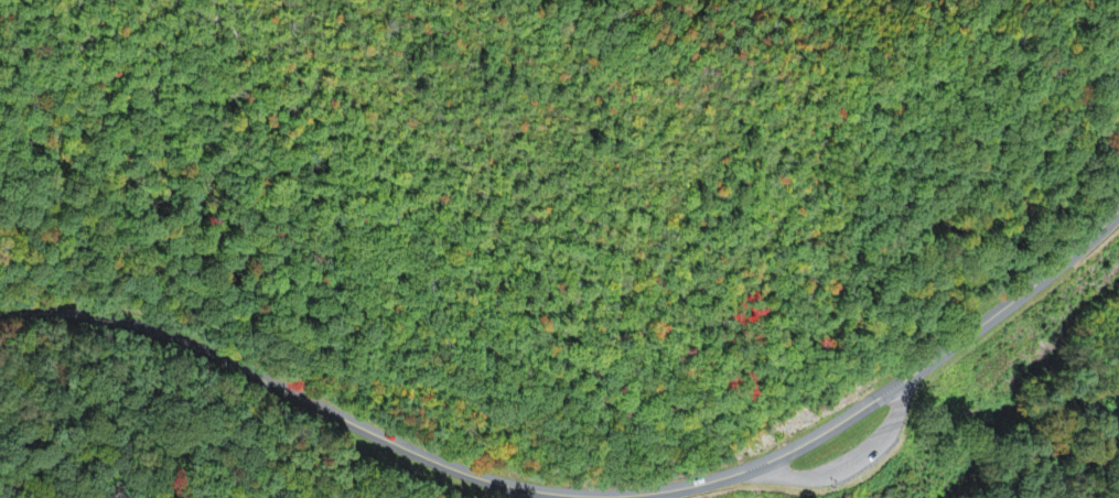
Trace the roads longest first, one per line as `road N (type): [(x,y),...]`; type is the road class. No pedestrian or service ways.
road 1 (secondary): [(1118,213),(865,409),(753,466),(625,494),(527,486),(421,451),(162,332),(60,313),(0,314)]

